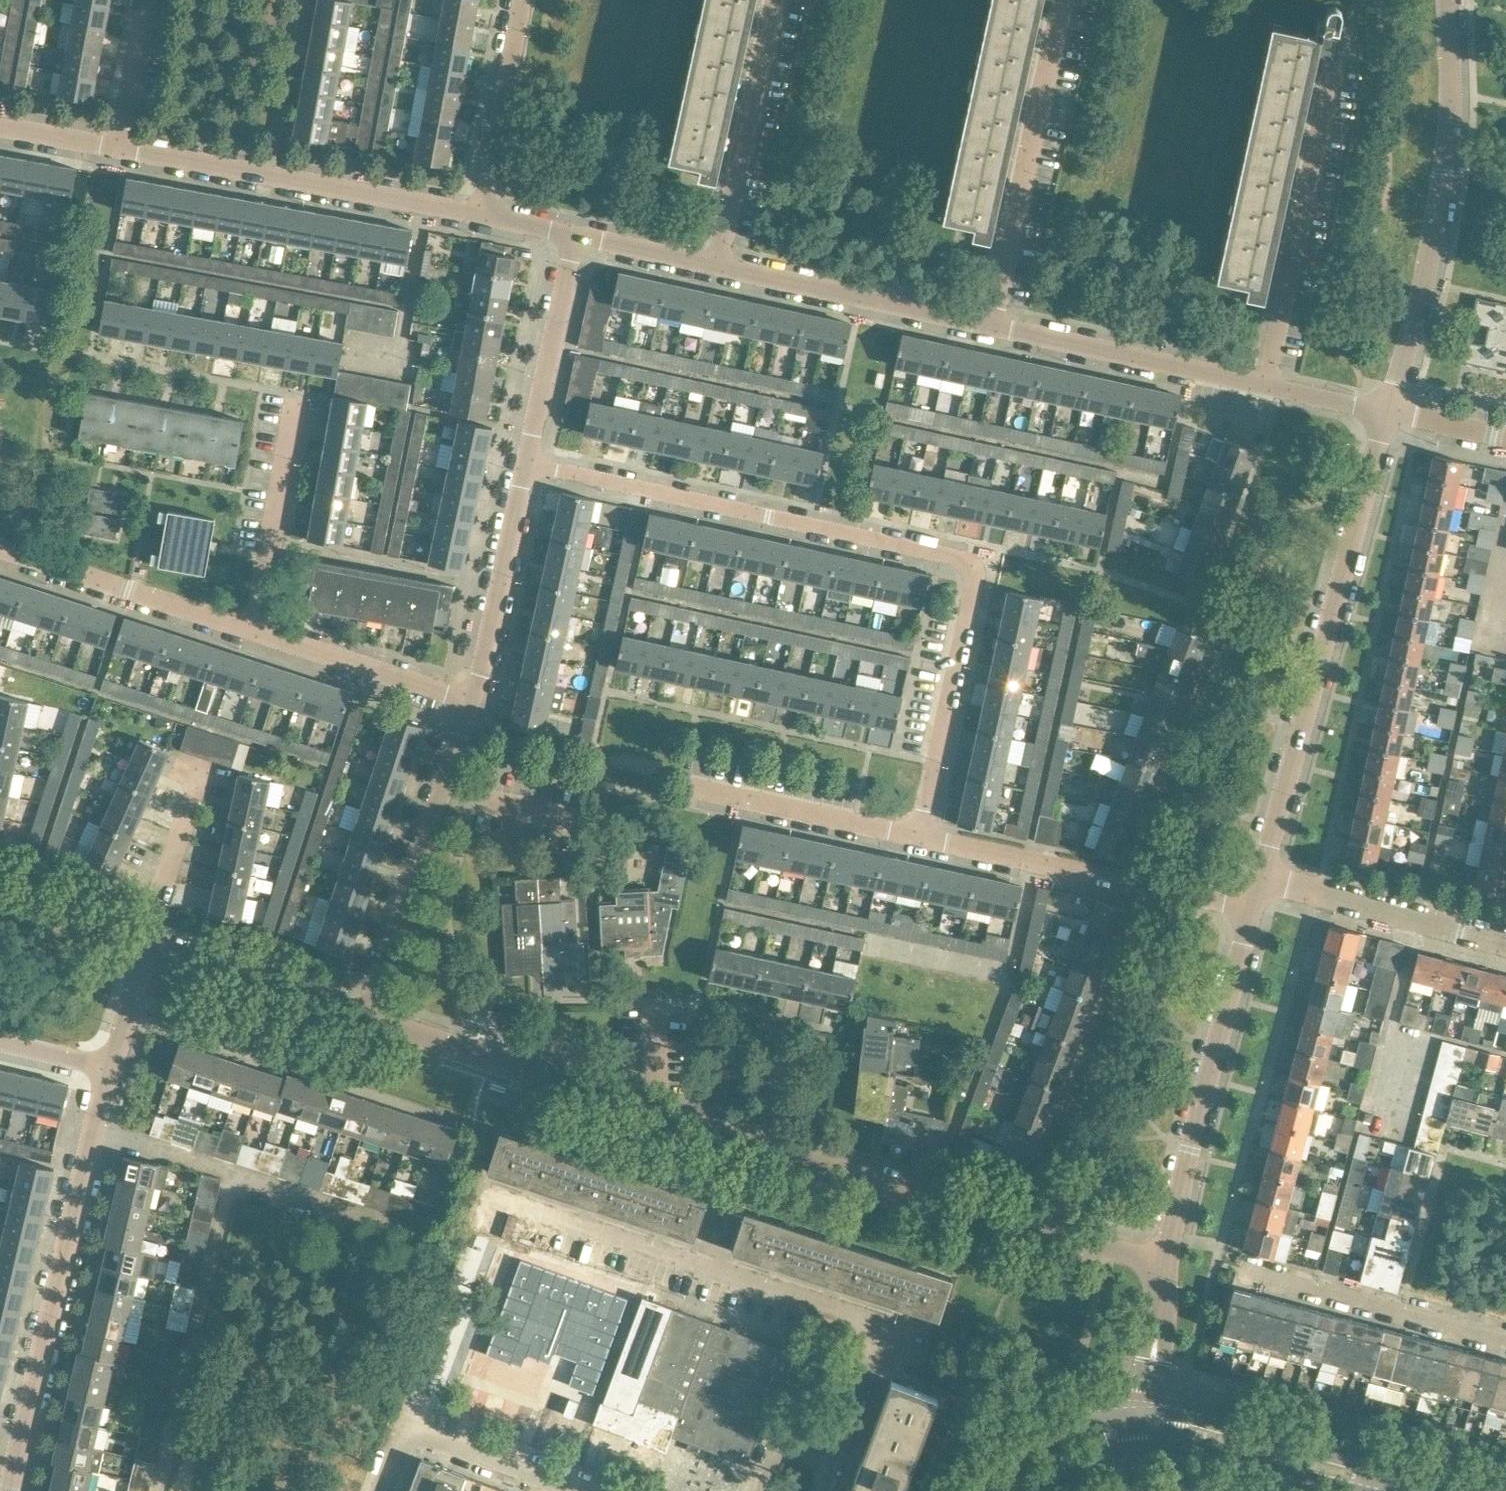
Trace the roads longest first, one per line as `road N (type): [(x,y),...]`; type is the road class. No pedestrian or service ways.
road 1 (residential): [(1162,1263),(370,1018)]
road 2 (residential): [(920,836),(970,598),(956,561),(526,464)]
road 3 (residential): [(833,1457),(873,1343),(858,1318),(487,1194),(476,1227)]
road 4 (residential): [(1261,878),(1385,412)]
road 5 (residential): [(8,1490),(108,1067)]
road 6 (residential): [(1385,412),(1456,110),(1446,0)]
road 7 (residential): [(483,215),(120,148)]
road 8 (residential): [(1162,1263),(1253,912)]
road 9 (residential): [(1253,912),(920,836)]
road 10 (residential): [(1265,386),(1335,69)]
road 11 (residential): [(991,326),(1061,10)]
road 12 (residential): [(1265,386),(991,326)]
road 13 (residential): [(1238,1268),(1505,1341)]
road 14 (residential): [(991,326),(721,268)]
road 15 (residential): [(721,268),(775,0)]
road 16 (residential): [(385,1490),(403,1447),(417,1431),(439,1428),(605,1490)]
road 17 (residential): [(0,548),(254,631)]
road 18 (unclassified): [(1404,1474),(1155,1413)]
road 19 (residential): [(1505,944),(1261,878)]
road 20 (residential): [(920,836),(681,785)]
road 21 (residential): [(471,702),(526,464)]
road 22 (residential): [(254,631),(298,394)]
road 23 (residential): [(370,1018),(443,789)]
road 24 (residential): [(526,464),(576,236)]
road 25 (residential): [(370,1018),(149,944)]
road 26 (residential): [(254,631),(471,702)]
road 27 (residential): [(524,0),(483,215)]
road 28 (unclassified): [(1154,1449),(1199,1451),(1362,1490)]
road 29 (unclassified): [(1155,1413),(1068,1426),(1025,1450),(991,1490)]
road 30 (residential): [(149,944),(200,777)]
road 31 (residential): [(149,944),(0,896)]
road 32 (residential): [(120,148),(148,0)]
road 33 (residential): [(1155,1413),(1162,1263)]
road 34 (residential): [(721,268),(576,236)]
road 35 (residential): [(577,818),(443,789)]
road 36 (residential): [(108,1067),(149,944)]
road 37 (residential): [(1038,1490),(1082,1462),(1154,1449)]
road 38 (residential): [(1385,412),(1265,386)]
road 39 (residential): [(1505,437),(1385,412)]
road 40 (residential): [(120,148),(0,127)]

